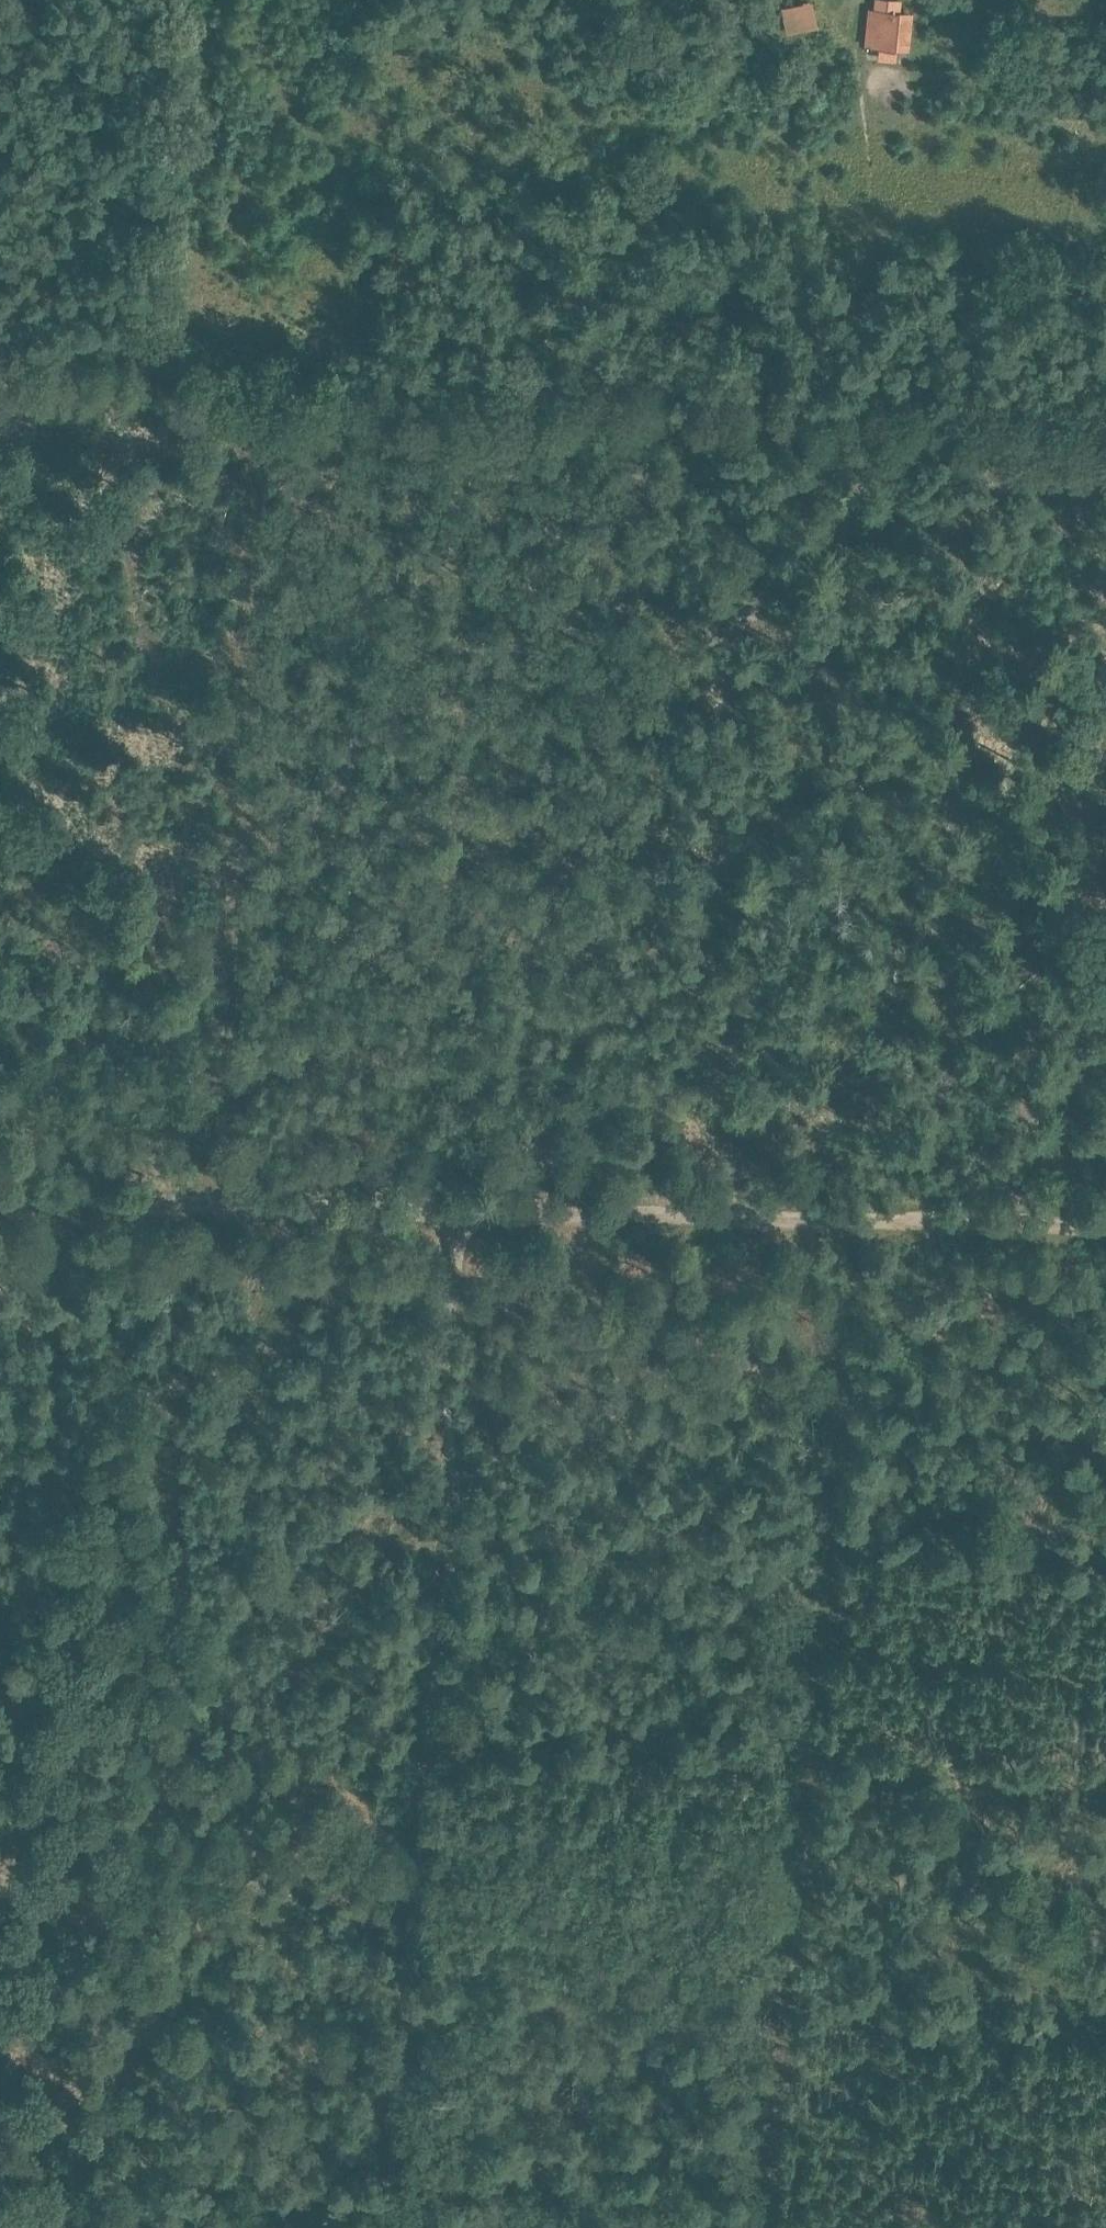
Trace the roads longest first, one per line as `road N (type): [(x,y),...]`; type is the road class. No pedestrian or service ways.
road 1 (track): [(1105,1233),(0,1197)]
road 2 (track): [(0,394),(256,406),(215,1205)]
road 3 (track): [(387,2227),(434,1648),(454,1562),(457,1496),(446,1395),(456,1213)]
road 4 (track): [(256,406),(1105,446)]

